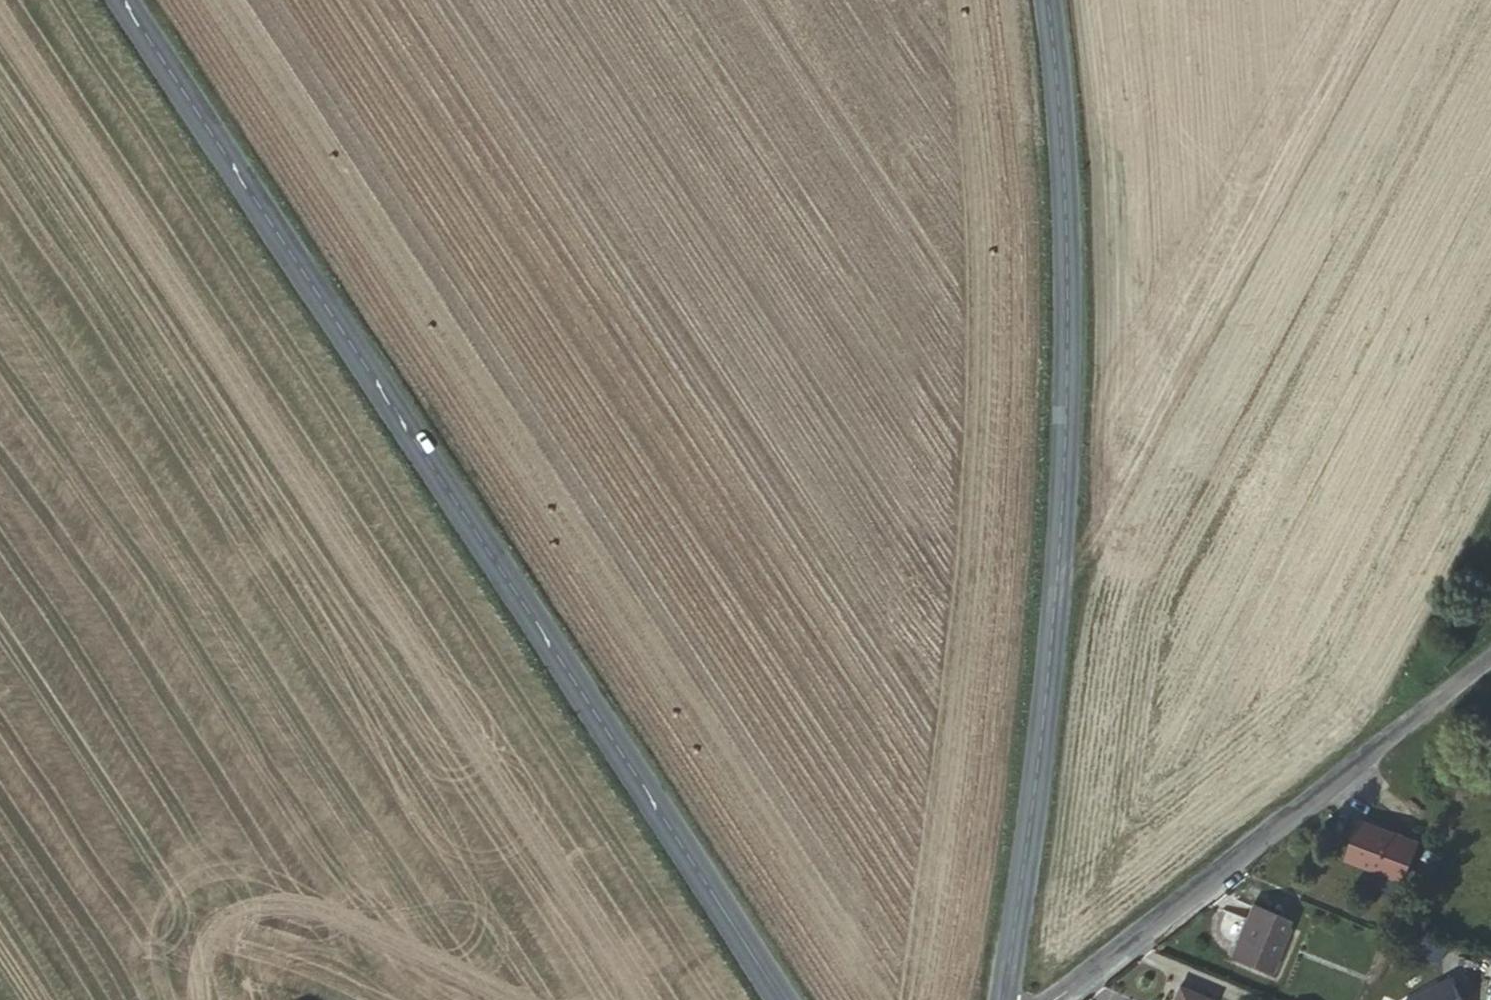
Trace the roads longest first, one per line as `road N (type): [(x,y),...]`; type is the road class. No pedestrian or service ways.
road 1 (secondary): [(779,999),(124,0)]
road 2 (tertiary): [(1047,0),(1066,184),(1064,469),(1037,750),(1001,999)]
road 3 (unclassified): [(1047,999),(1490,654)]

